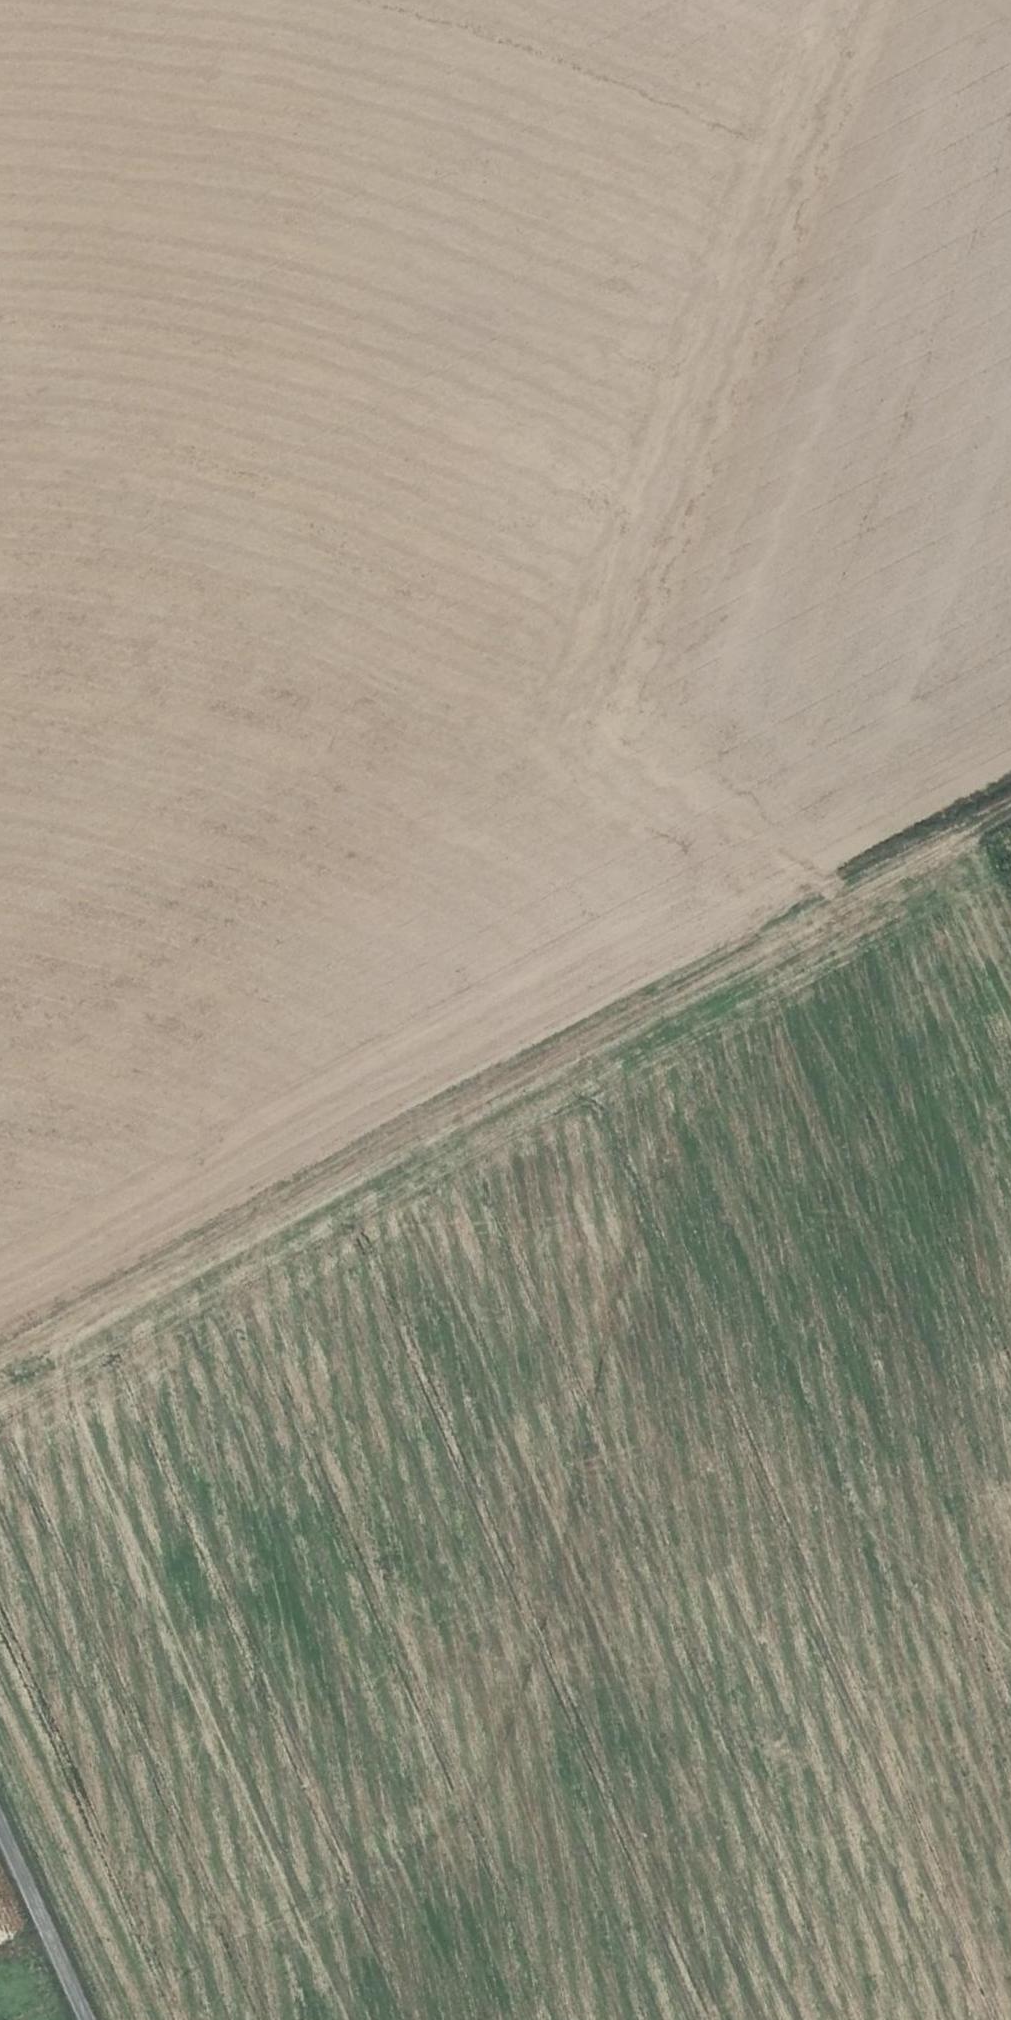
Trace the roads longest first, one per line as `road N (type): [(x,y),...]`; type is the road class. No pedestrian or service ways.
road 1 (unclassified): [(87,2019),(0,1823)]

